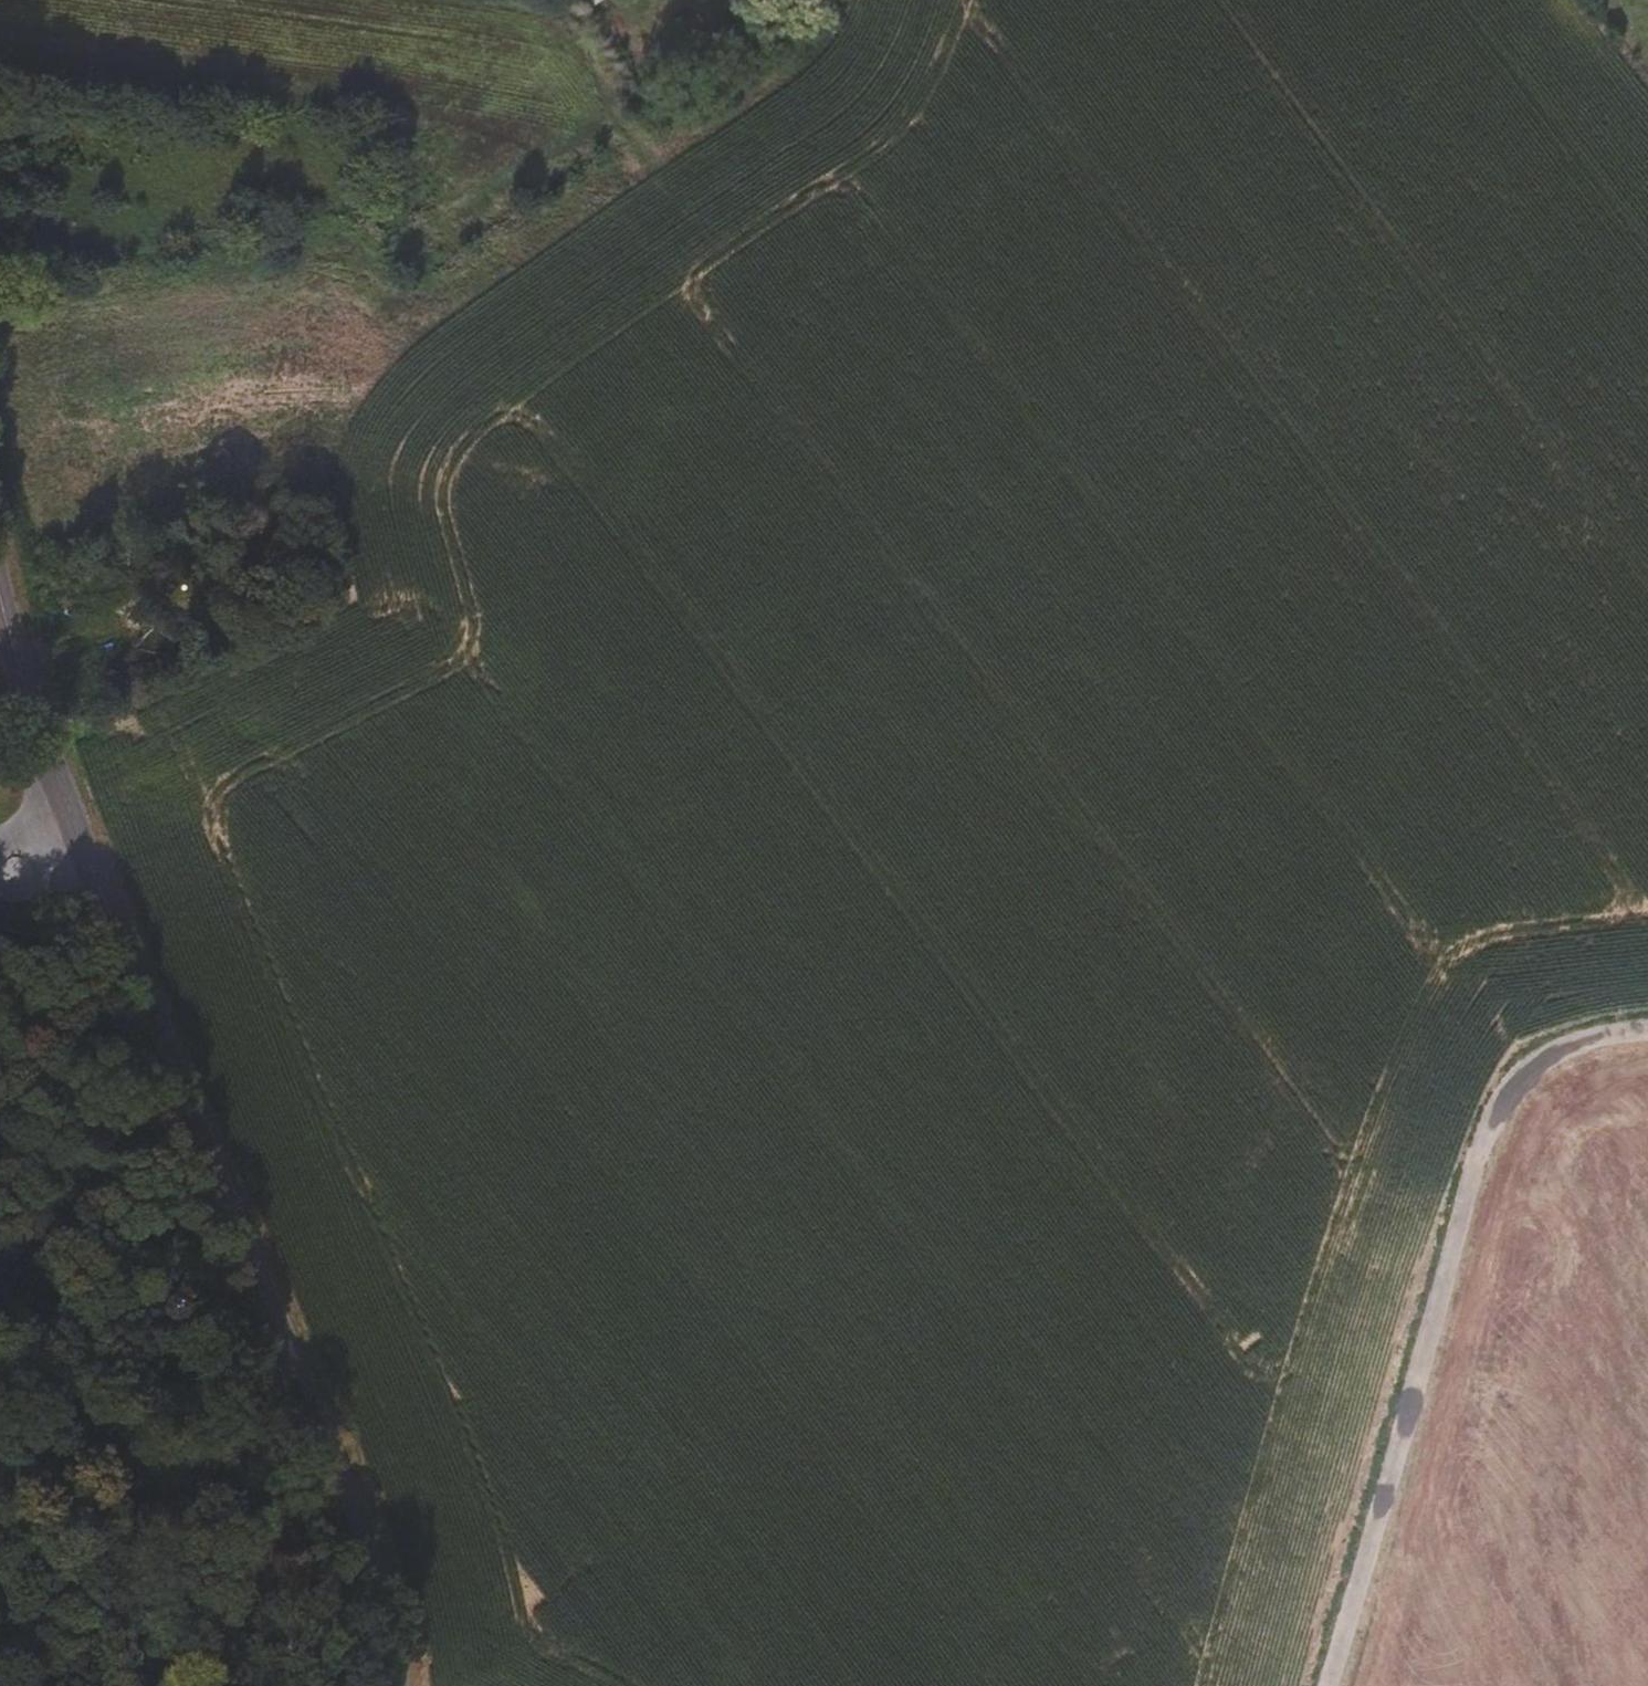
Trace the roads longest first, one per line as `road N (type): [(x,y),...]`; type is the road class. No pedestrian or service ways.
road 1 (tertiary): [(0,576),(36,711),(384,1615),(397,1685)]
road 2 (track): [(1647,1032),(1578,1044),(1533,1065),(1503,1103),(1324,1685)]

